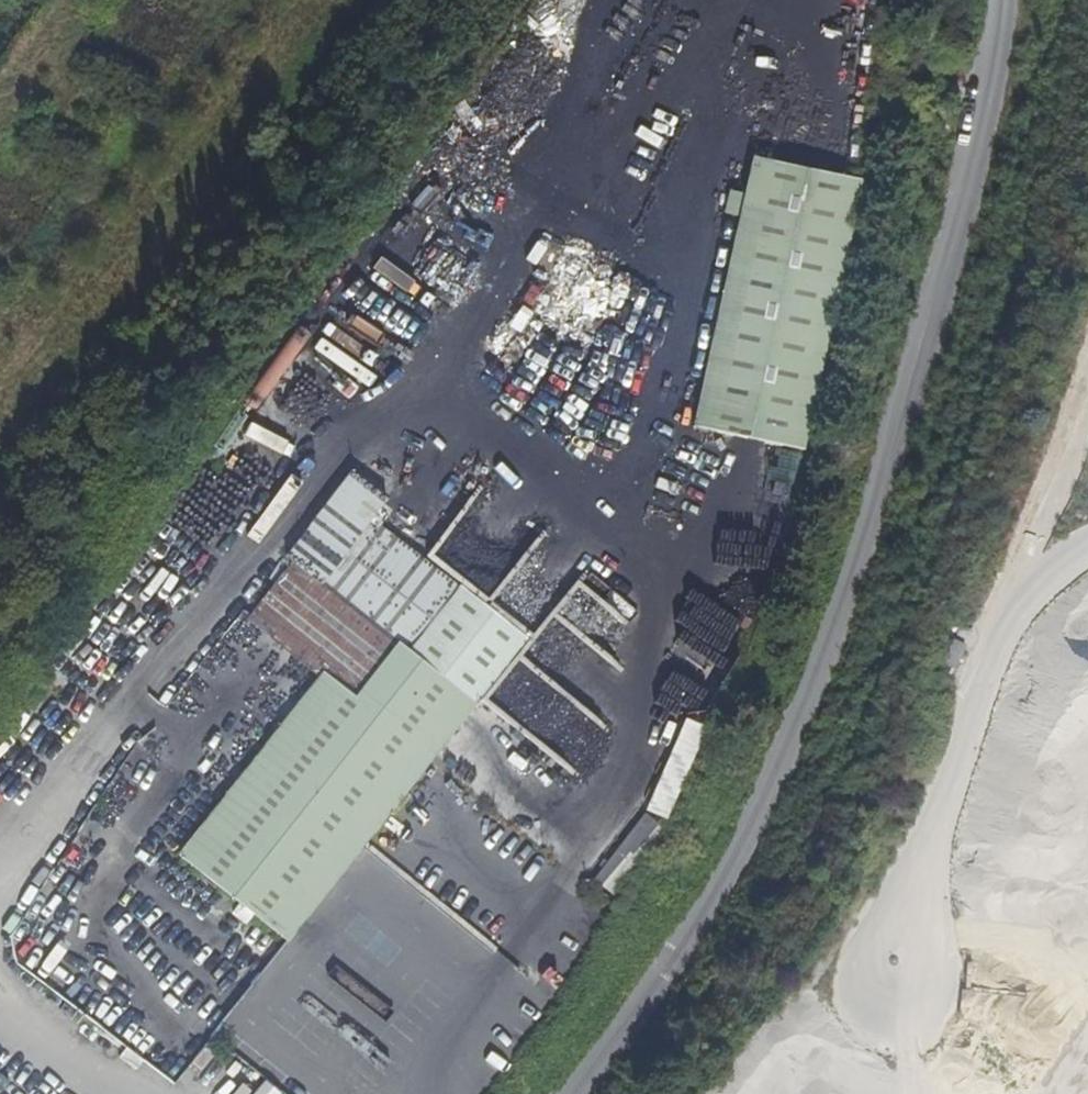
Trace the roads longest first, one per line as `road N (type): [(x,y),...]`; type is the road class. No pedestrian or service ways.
road 1 (unclassified): [(1004,0),(946,255),(869,511),(767,783),(695,925),(580,1093)]

